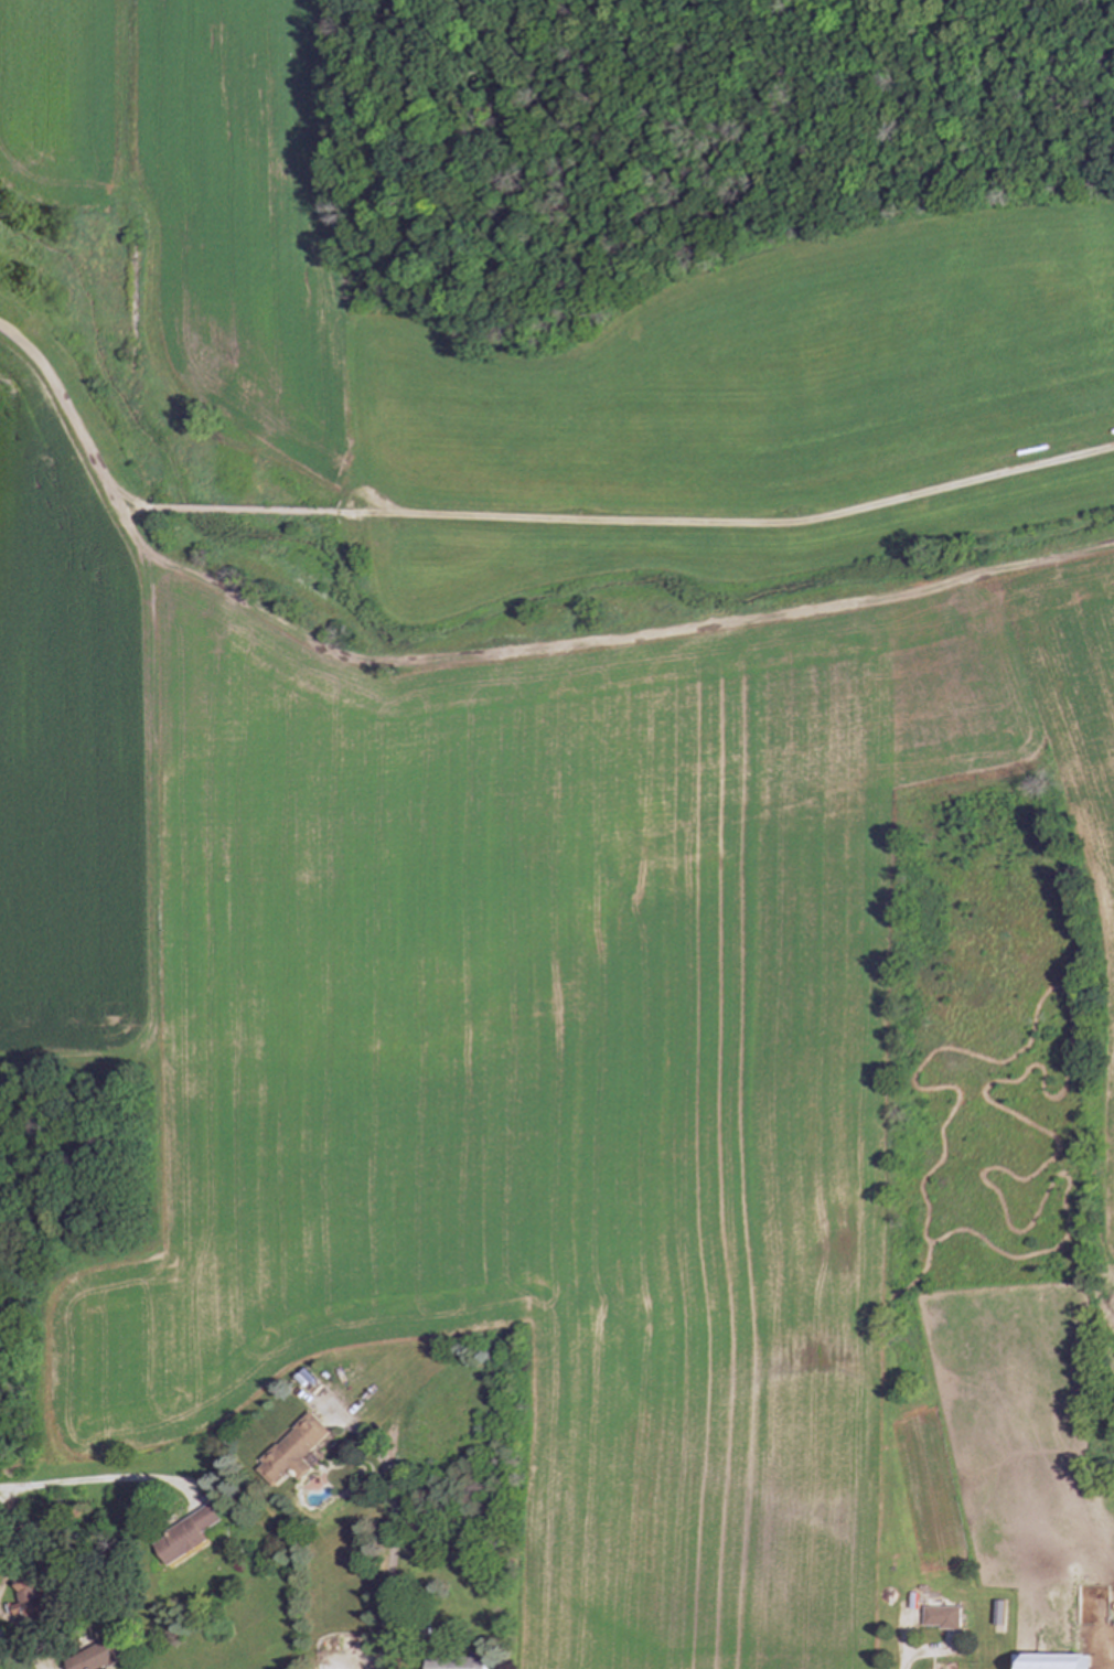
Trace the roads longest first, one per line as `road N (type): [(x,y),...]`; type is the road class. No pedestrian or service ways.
road 1 (track): [(0,323),(38,352),(108,481),(144,507),(807,521),(1113,447)]

